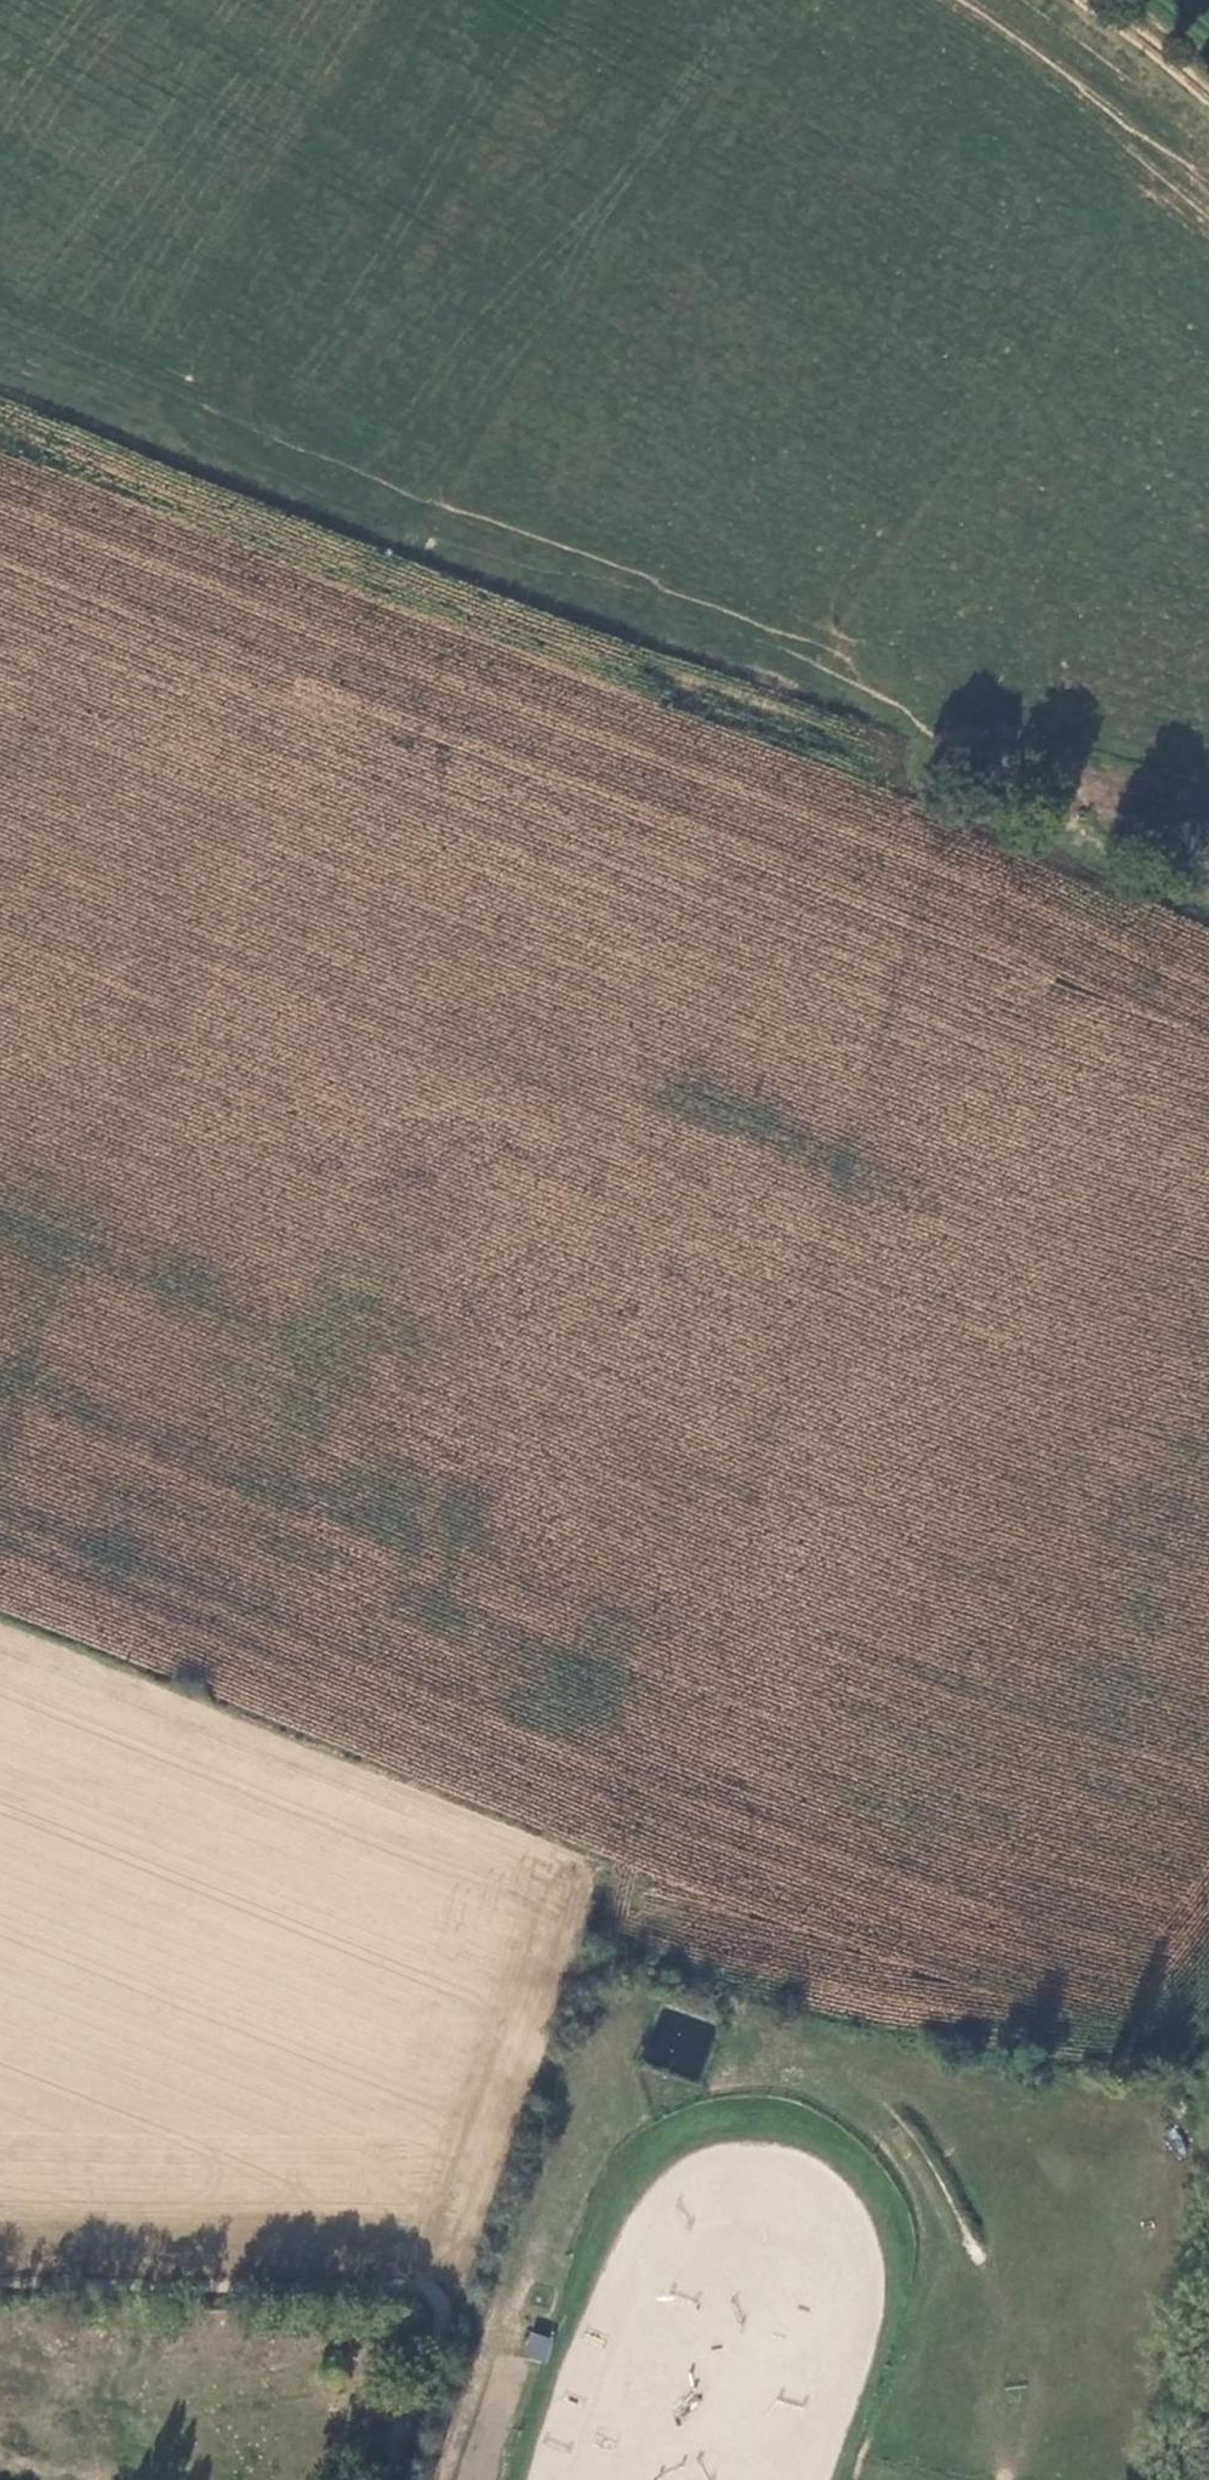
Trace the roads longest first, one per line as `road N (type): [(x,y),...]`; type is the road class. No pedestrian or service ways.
road 1 (track): [(0,2281),(437,2295),(452,2323),(385,2479)]
road 2 (track): [(1052,0),(1208,122)]

